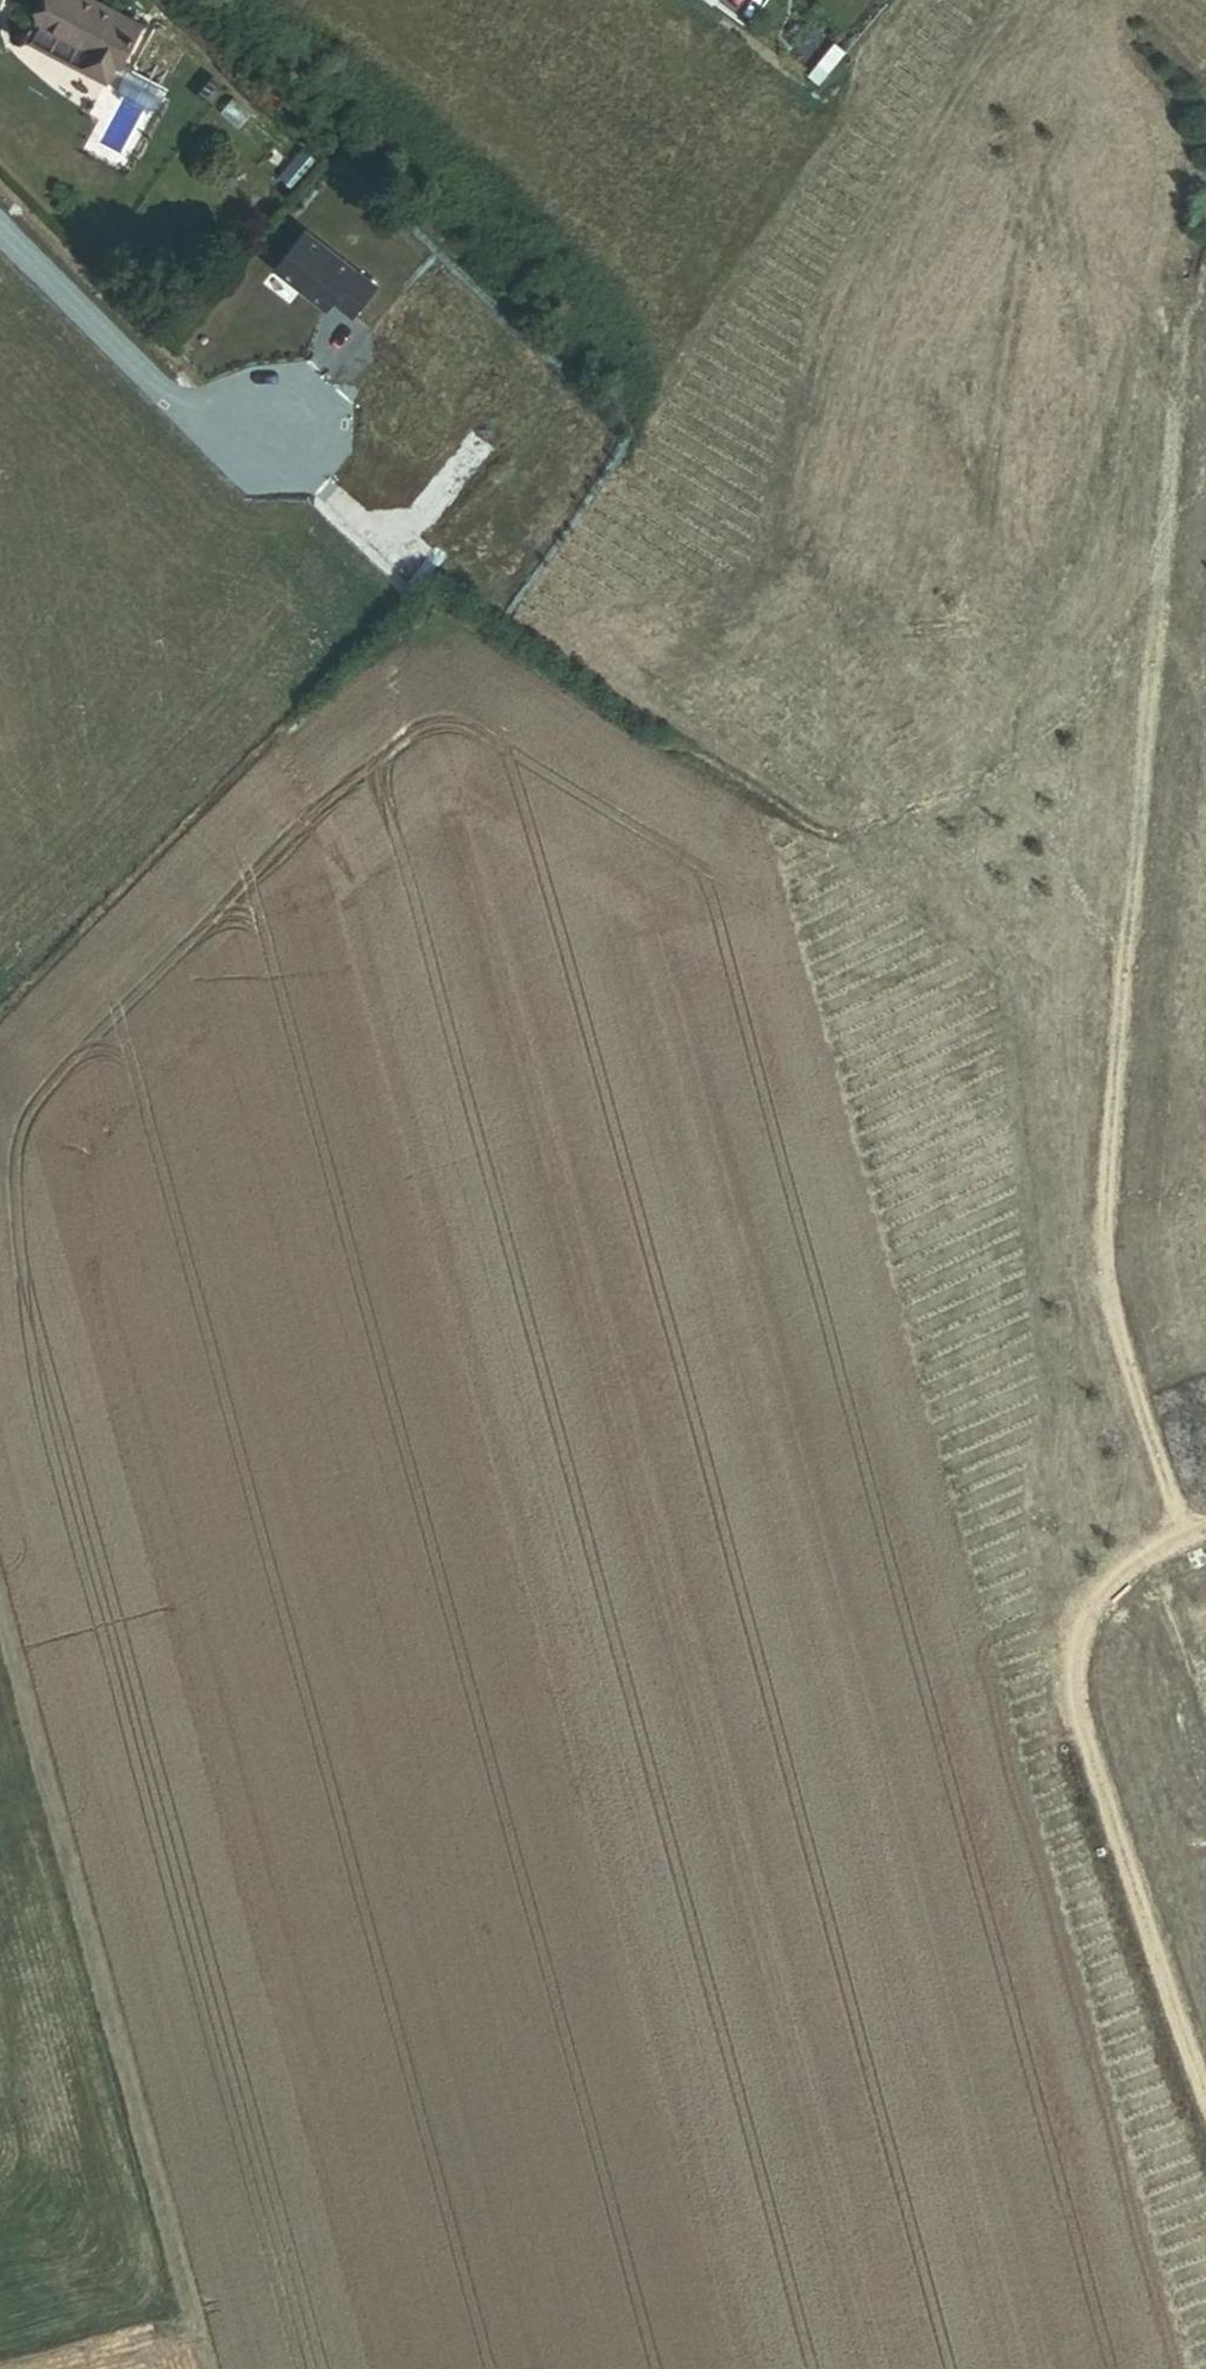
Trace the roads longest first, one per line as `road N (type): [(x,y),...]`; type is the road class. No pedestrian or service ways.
road 1 (track): [(216,2368),(0,1610)]
road 2 (residential): [(0,221),(190,409),(287,432),(319,490)]

